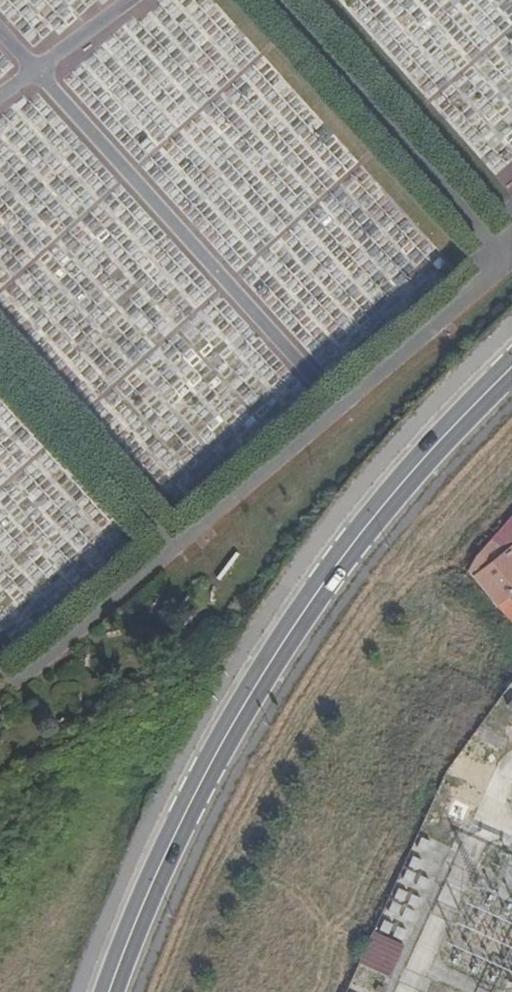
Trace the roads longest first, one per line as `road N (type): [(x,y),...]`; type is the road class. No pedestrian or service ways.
road 1 (primary): [(511,367),(376,513),(253,690),(160,865),(109,991)]

